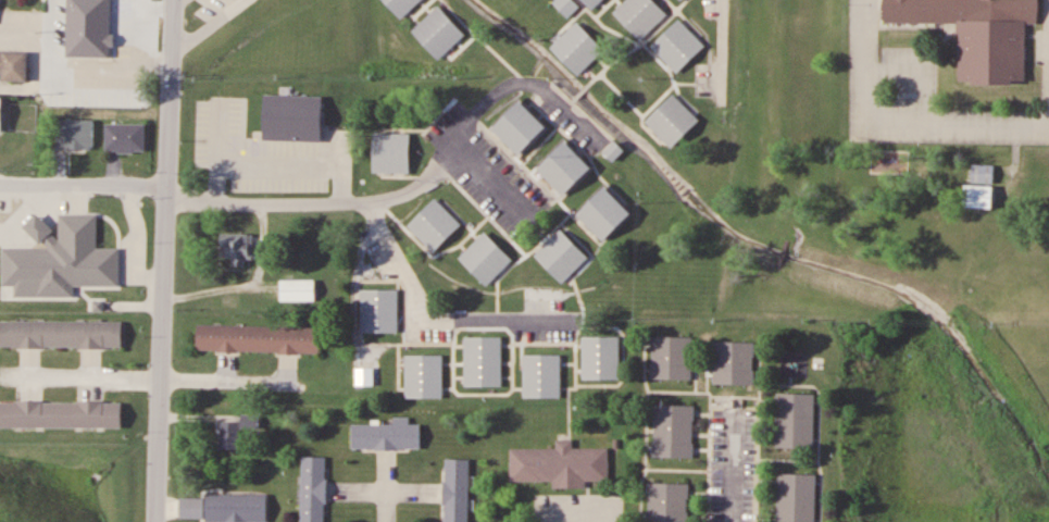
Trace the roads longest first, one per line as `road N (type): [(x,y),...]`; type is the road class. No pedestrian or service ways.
road 1 (residential): [(155,521),(172,0)]
road 2 (residential): [(164,196),(371,206),(425,172),(487,99),(521,80),(564,95),(589,130)]
road 3 (residential): [(164,196),(135,187),(0,184)]
road 4 (residential): [(371,206),(437,319)]

